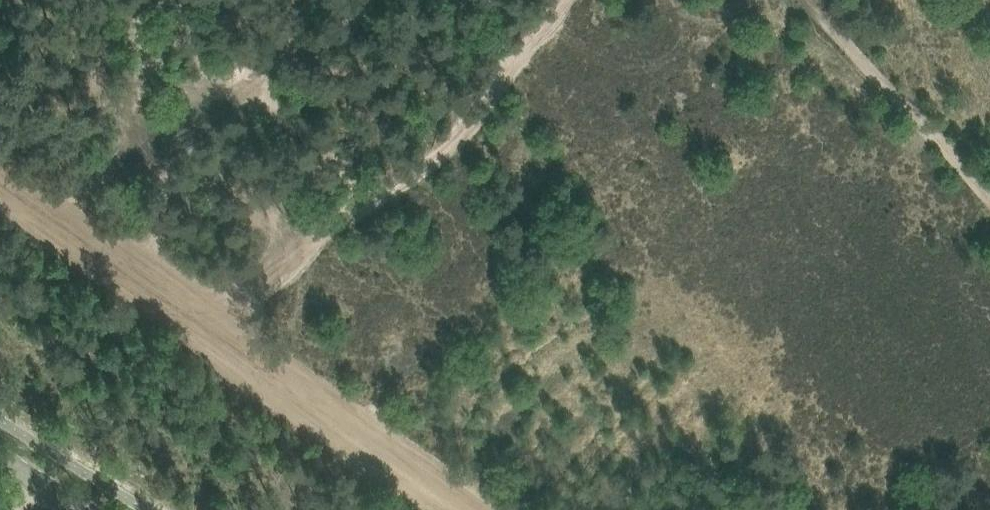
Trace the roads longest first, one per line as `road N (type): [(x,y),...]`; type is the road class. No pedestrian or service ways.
road 1 (track): [(471,509),(0,180)]
road 2 (track): [(212,332),(329,224),(446,162),(570,0)]
road 3 (track): [(811,0),(989,201)]

